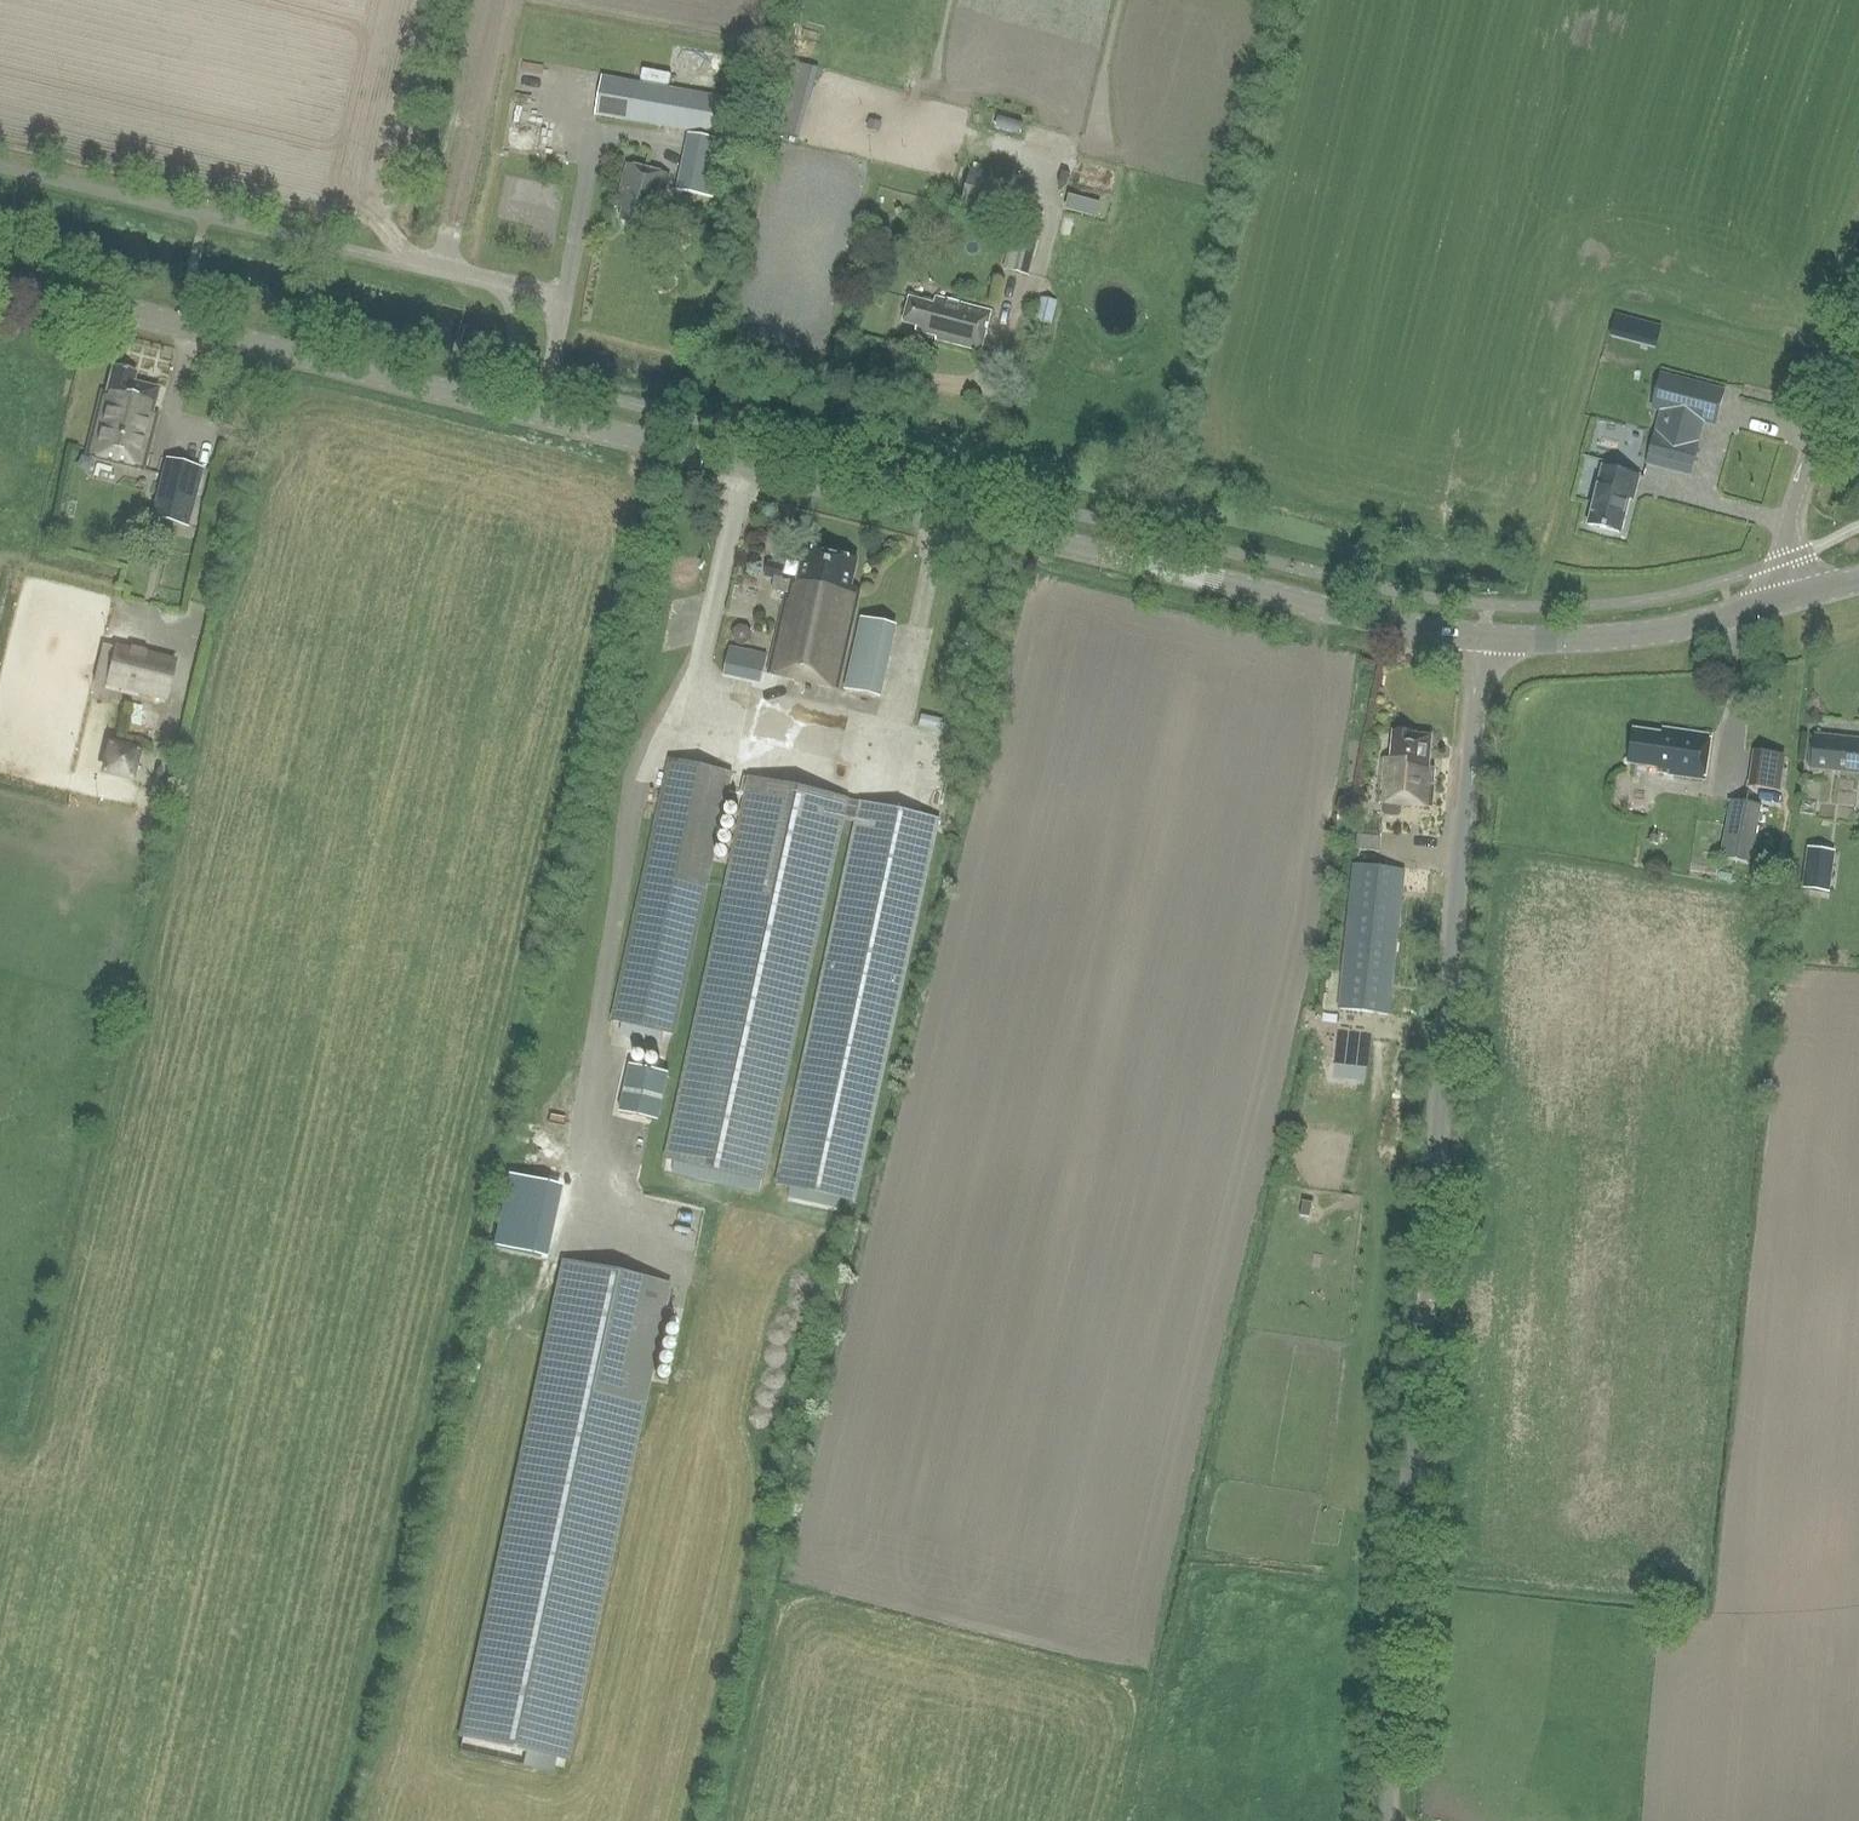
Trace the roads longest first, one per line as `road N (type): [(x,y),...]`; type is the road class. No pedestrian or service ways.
road 1 (tertiary): [(1483,639),(1299,612),(0,281)]
road 2 (unclassified): [(1384,1820),(1442,1037),(1483,639)]
road 3 (tertiary): [(1483,639),(1570,643),(1640,635),(1792,599)]
road 4 (unclassified): [(1792,599),(1788,558),(1801,483),(1858,323)]

